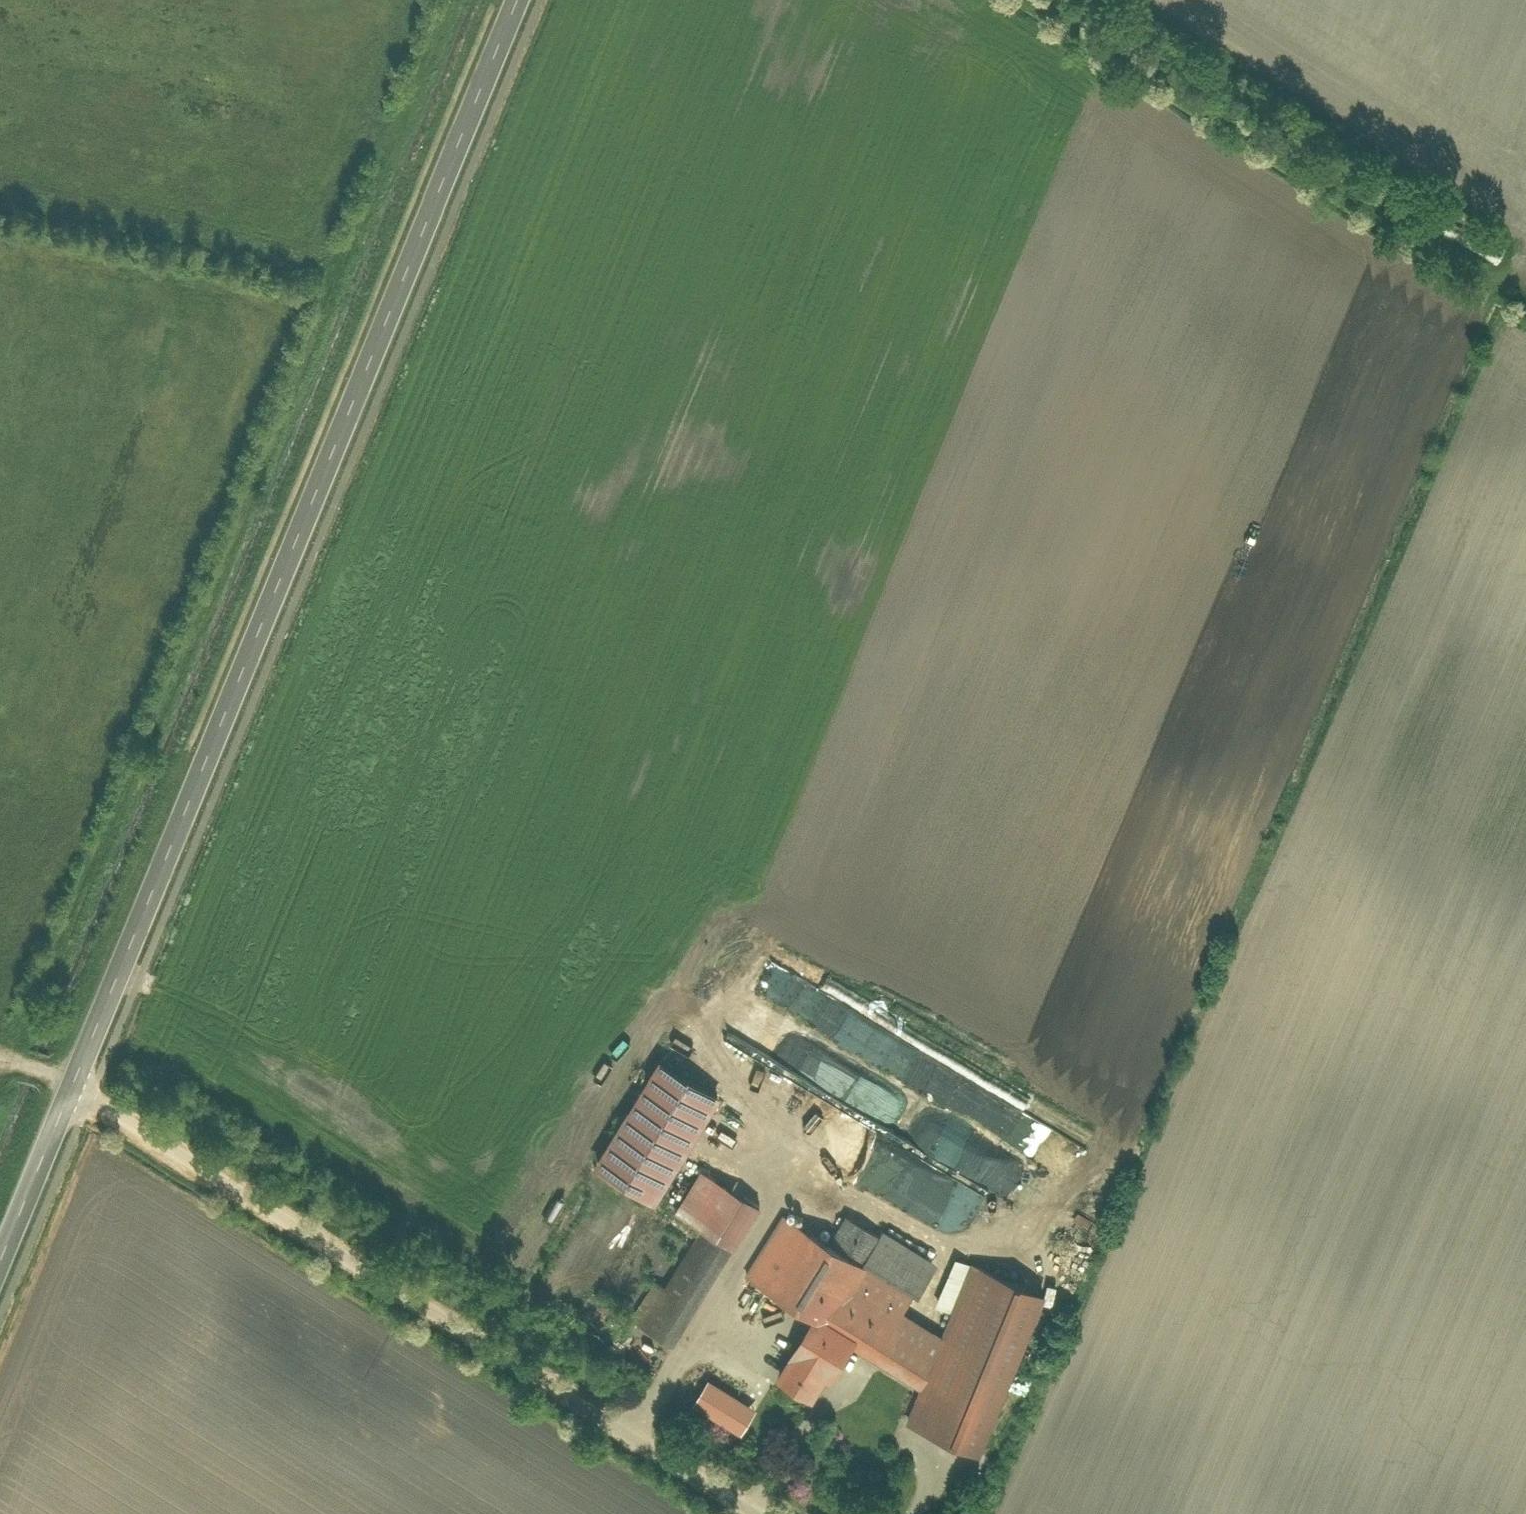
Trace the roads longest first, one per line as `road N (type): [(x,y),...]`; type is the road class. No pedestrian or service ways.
road 1 (tertiary): [(72,1085),(504,0)]
road 2 (unclassified): [(747,1513),(72,1085)]
road 3 (tertiary): [(0,1256),(72,1085)]

